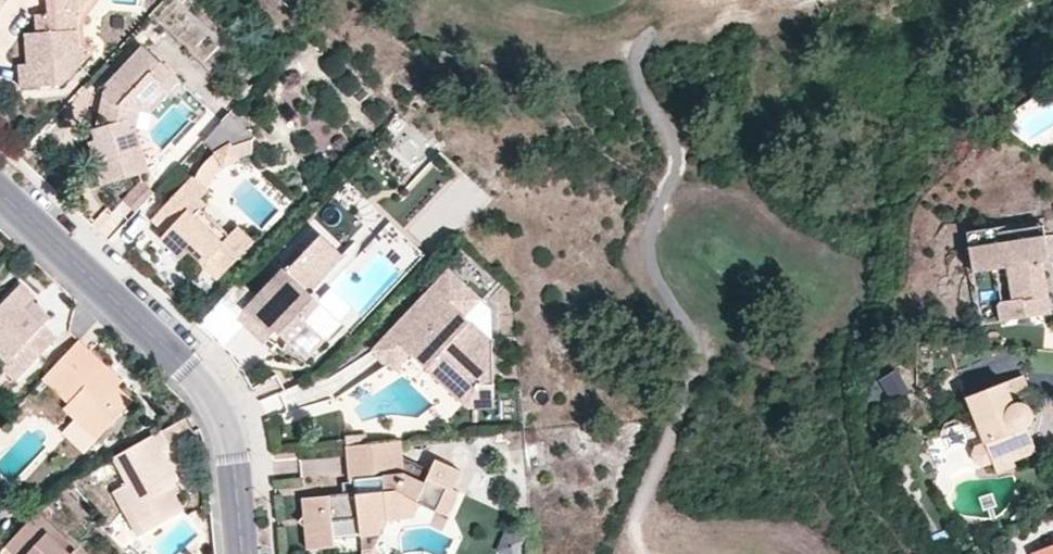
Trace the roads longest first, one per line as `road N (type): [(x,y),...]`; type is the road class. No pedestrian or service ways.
road 1 (residential): [(241,553),(229,436),(212,397),(159,337),(0,192)]

